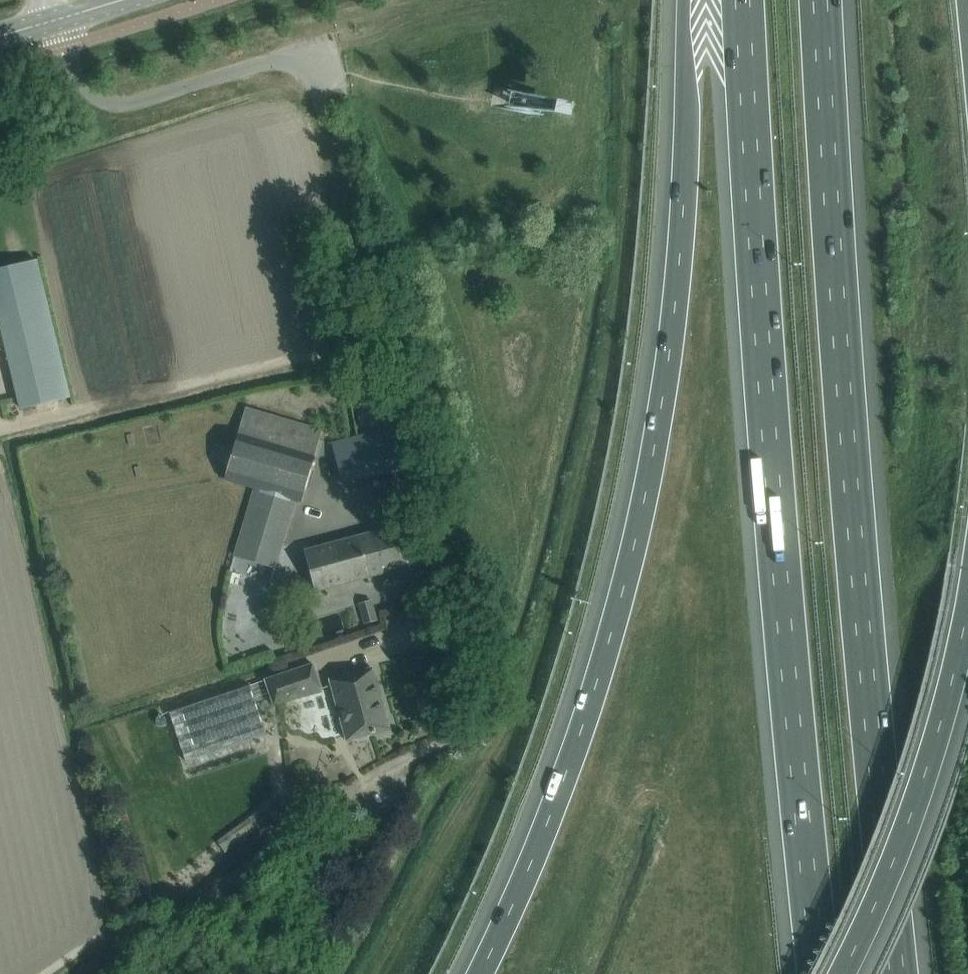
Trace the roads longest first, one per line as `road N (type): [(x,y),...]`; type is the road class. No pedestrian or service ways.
road 1 (residential): [(53,20),(78,80),(107,104),(129,105),(270,62),(296,67),(321,105),(483,730),(404,759),(285,843)]
road 2 (motorway): [(686,0),(676,268),(646,485),(559,786),(477,973)]
road 3 (motorway): [(895,973),(833,318),(819,0)]
road 4 (motorway): [(742,0),(755,322),(813,973)]
road 5 (motorway): [(840,973),(922,778),(967,592)]

